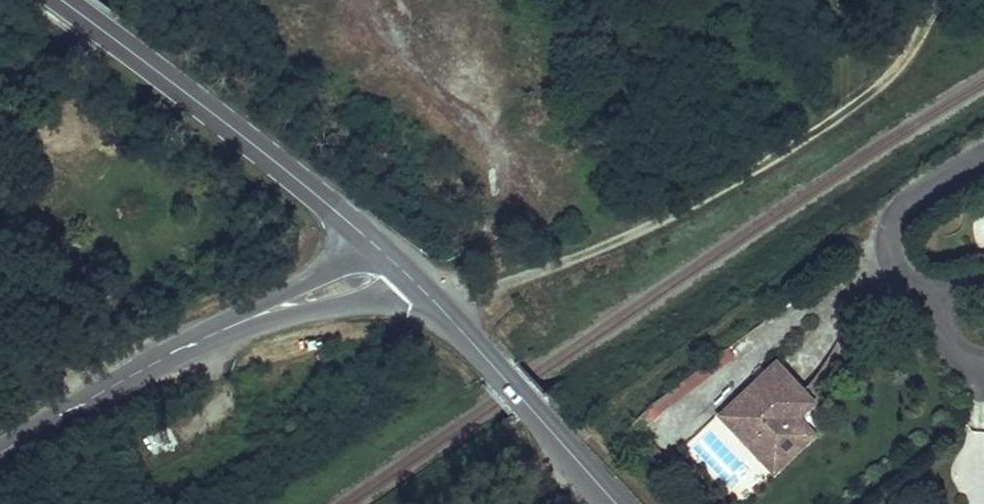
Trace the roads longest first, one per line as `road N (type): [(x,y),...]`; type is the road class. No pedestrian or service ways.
road 1 (track): [(447,315),(693,204),(762,164),(905,63),(937,0)]
road 2 (secondary): [(62,0),(370,241)]
road 3 (secondary): [(411,278),(617,503)]
road 4 (tertiary): [(0,454),(245,320)]
road 5 (residential): [(983,157),(911,202),(891,227),(893,258),(923,292)]
road 6 (tertiary): [(245,320),(397,292),(411,278)]
road 7 (tertiary): [(370,241),(245,320)]

